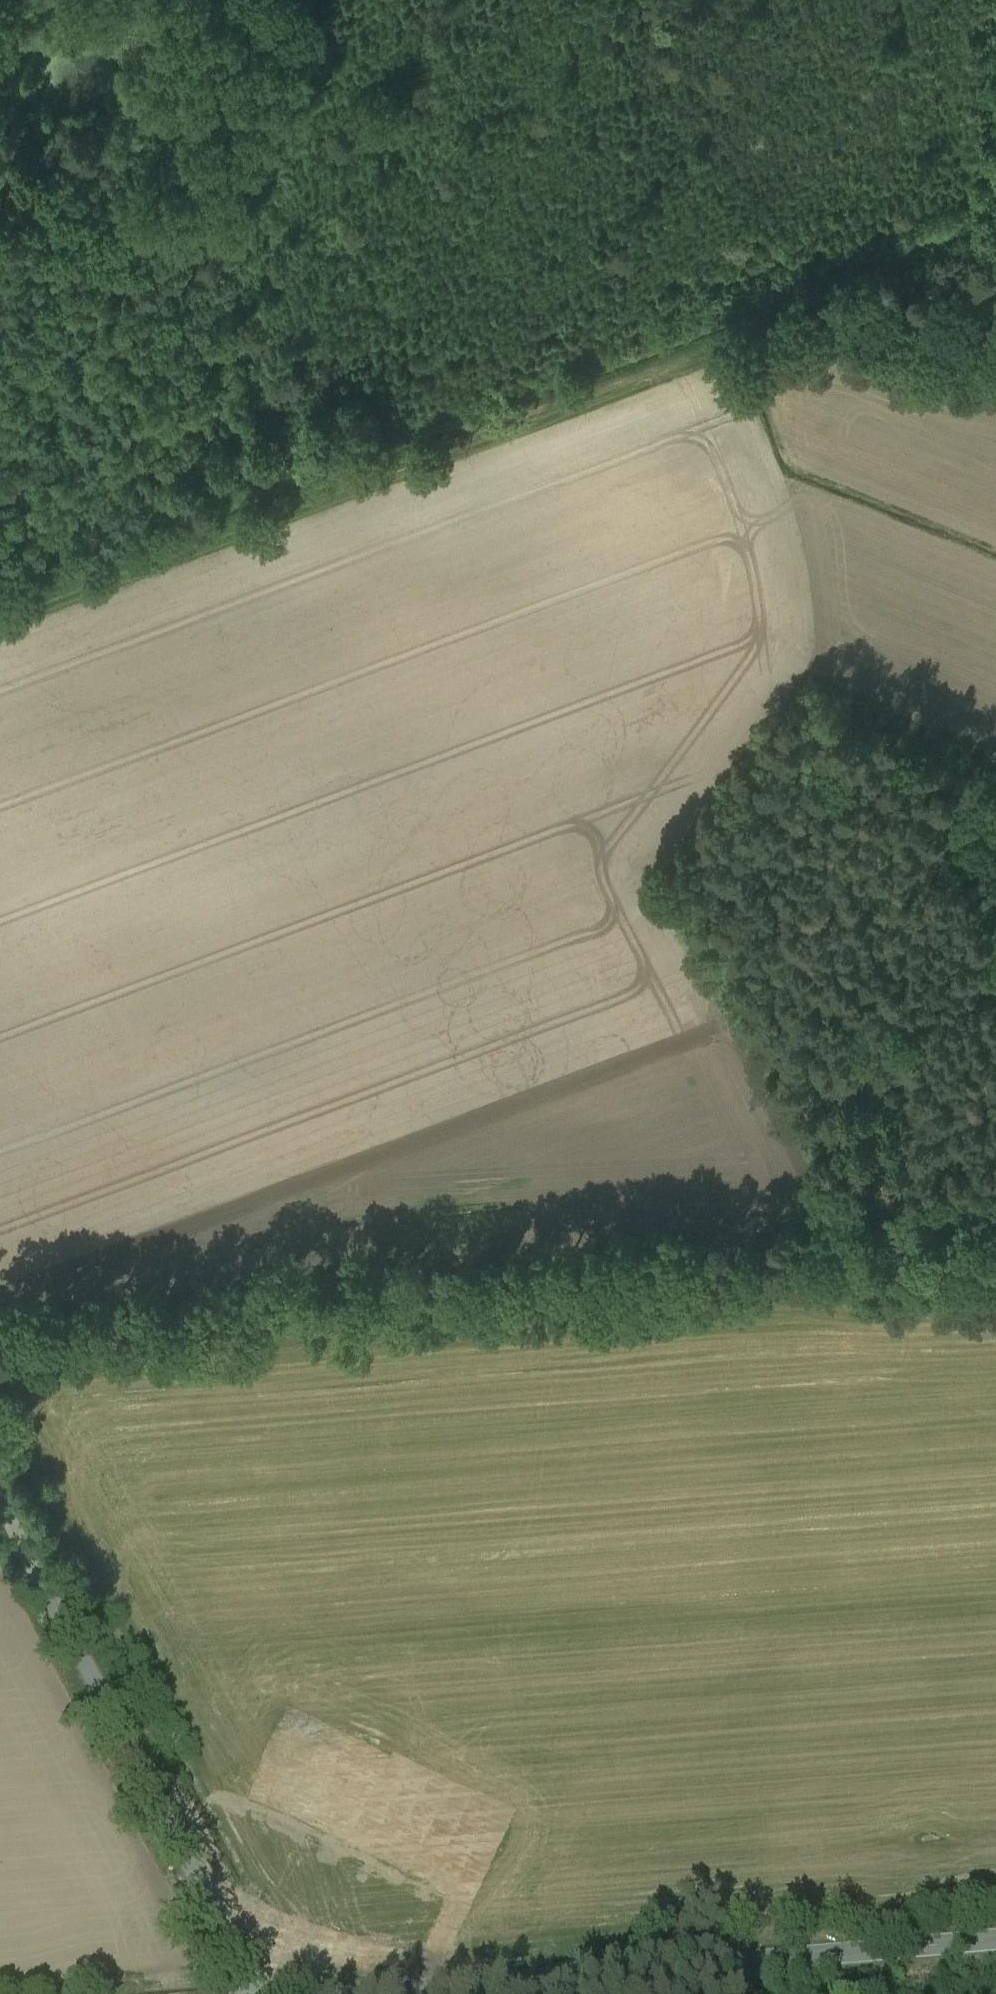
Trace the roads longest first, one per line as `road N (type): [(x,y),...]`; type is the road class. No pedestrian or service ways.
road 1 (tertiary): [(399,1993),(995,1939)]
road 2 (track): [(256,1993),(0,1484)]

